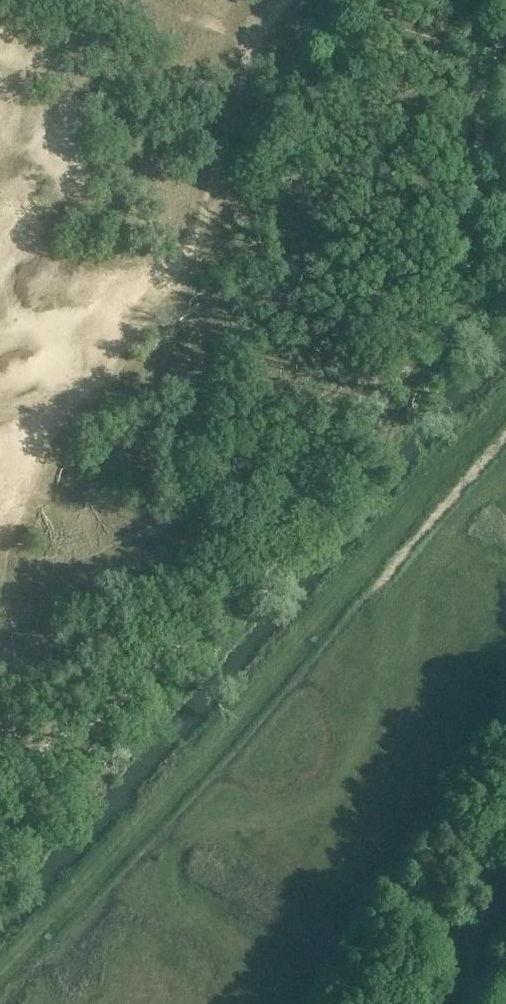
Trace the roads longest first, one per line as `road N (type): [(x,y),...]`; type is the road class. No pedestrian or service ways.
road 1 (track): [(0,812),(58,753),(133,698),(336,446),(406,332),(451,231),(505,36)]
road 2 (track): [(0,972),(90,880),(505,398)]

